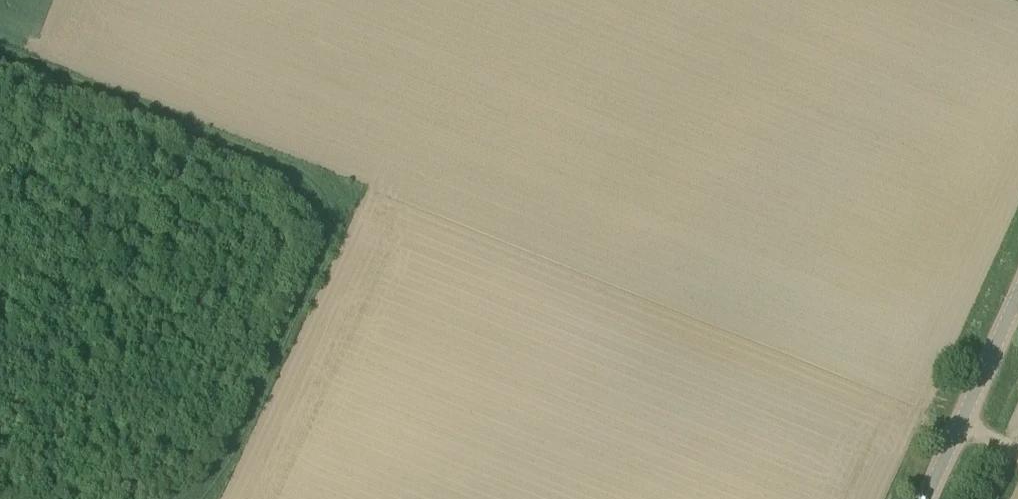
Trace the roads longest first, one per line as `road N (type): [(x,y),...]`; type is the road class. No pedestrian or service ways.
road 1 (track): [(191,498),(224,470),(326,244),(330,209),(322,192),(287,168),(0,53)]
road 2 (unclassified): [(925,498),(1017,295)]

